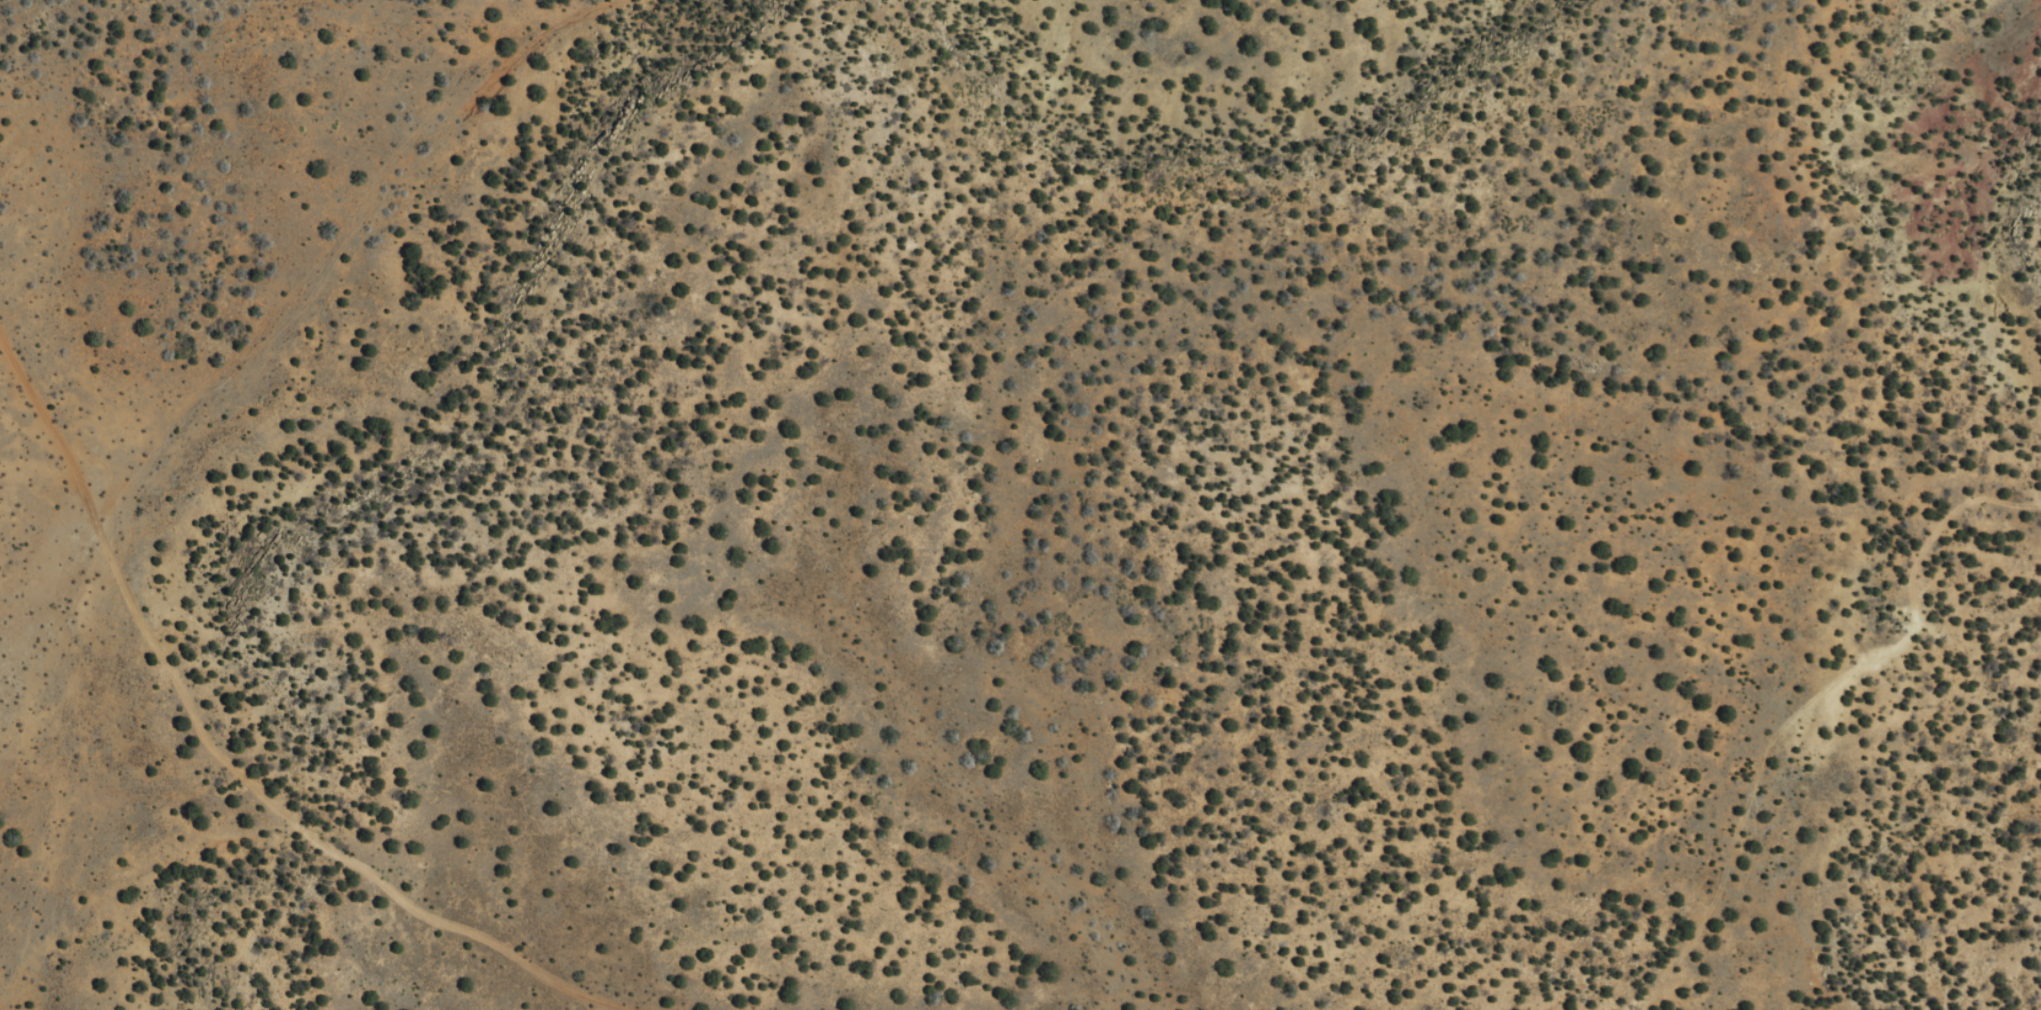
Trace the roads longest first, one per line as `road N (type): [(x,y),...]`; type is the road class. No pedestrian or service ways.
road 1 (residential): [(1657,1009),(1712,948),(1780,771),(1915,651),(1962,531),(2008,499),(2040,498)]

